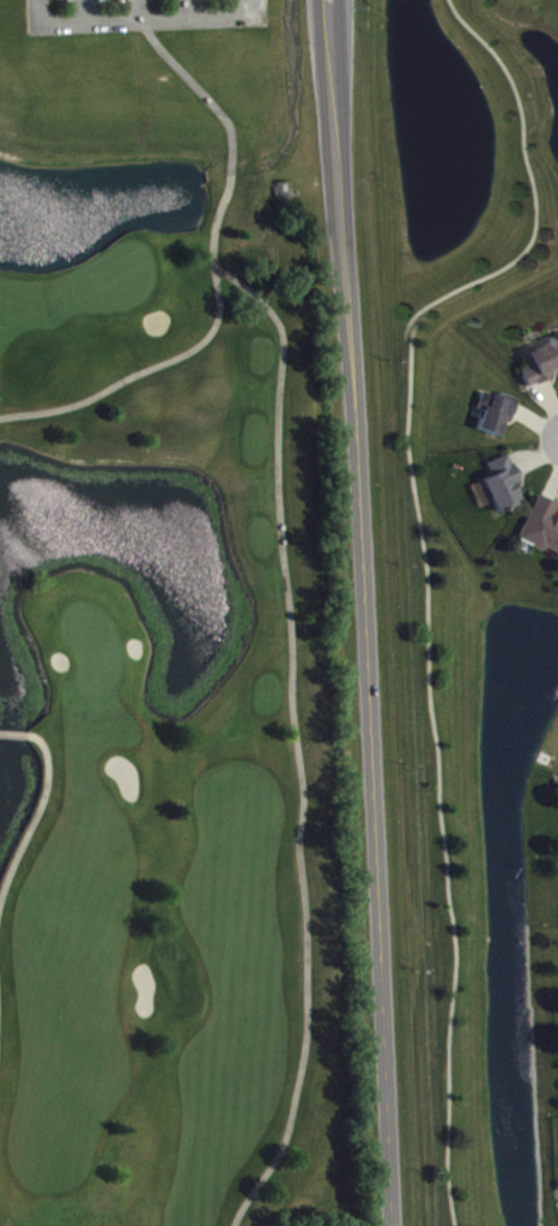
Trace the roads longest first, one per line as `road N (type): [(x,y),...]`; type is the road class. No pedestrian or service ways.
road 1 (tertiary): [(390,1225),(335,0)]

